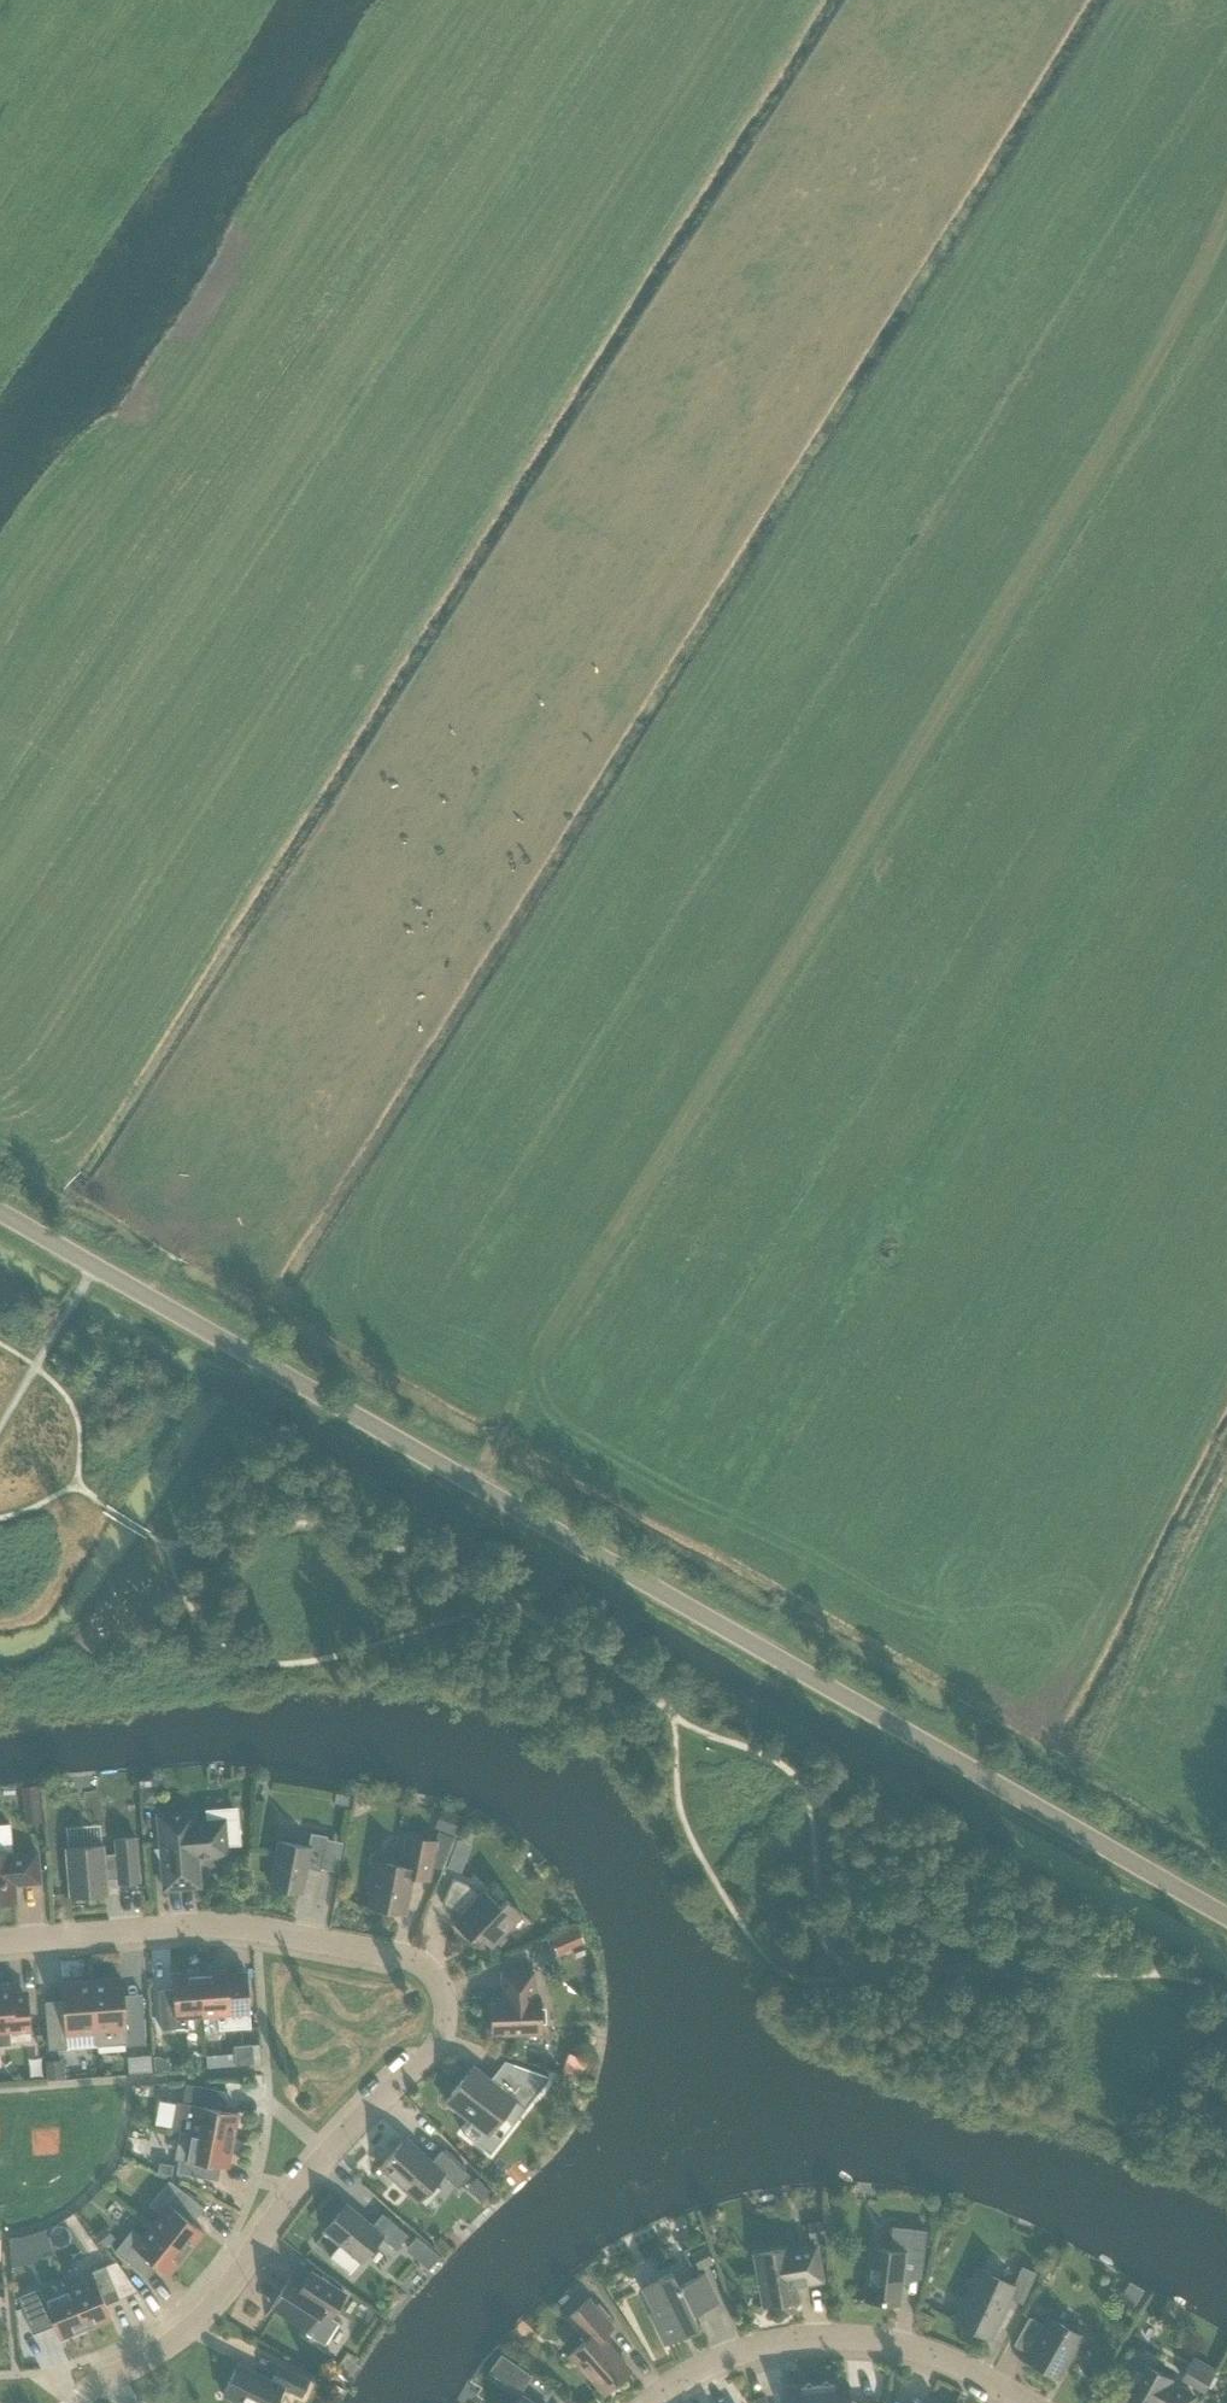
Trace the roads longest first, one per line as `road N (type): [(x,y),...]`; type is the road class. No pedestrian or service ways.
road 1 (unclassified): [(1226,1917),(0,1211)]
road 2 (residential): [(79,2402),(177,2338),(220,2297),(307,2178),(421,2067),(441,2037),(445,2009),(438,1983),(409,1957),(236,1923),(0,1940)]
road 3 (residential): [(648,2402),(745,2351),(834,2337),(921,2350),(1030,2402)]

